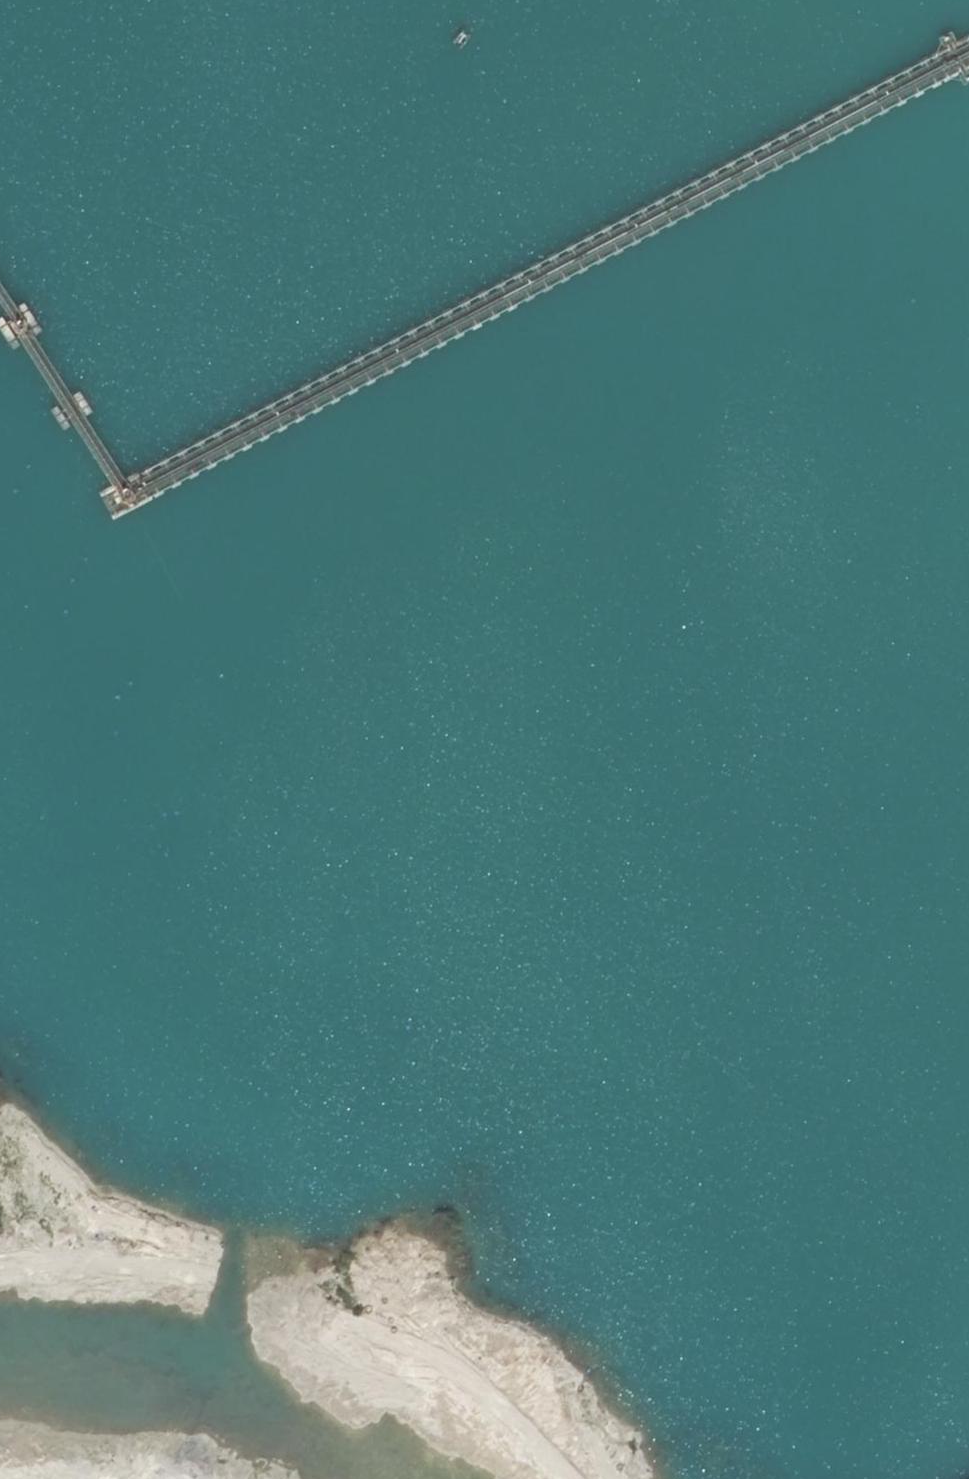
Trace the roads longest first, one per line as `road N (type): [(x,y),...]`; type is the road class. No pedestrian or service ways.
road 1 (track): [(0,1309),(304,1356),(402,1400),(494,1478)]

